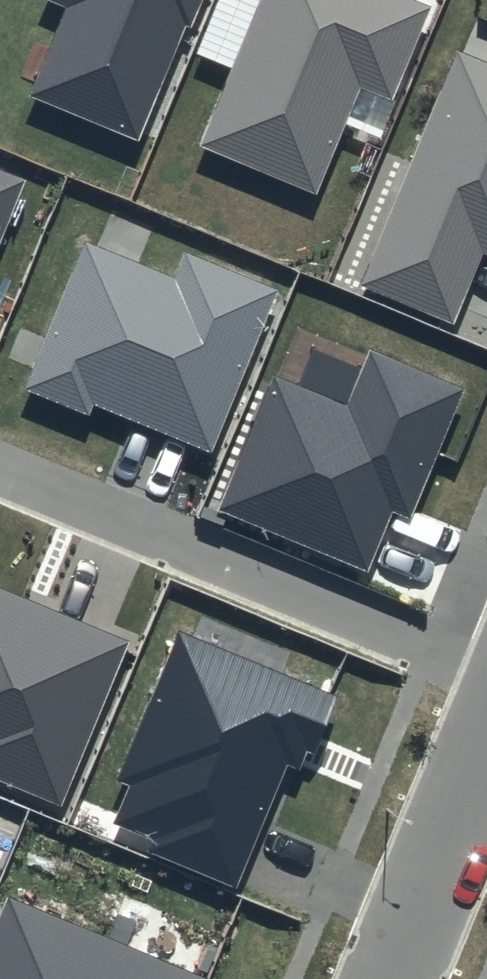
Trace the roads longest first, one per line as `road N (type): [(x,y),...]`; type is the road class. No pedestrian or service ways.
road 1 (residential): [(486,745),(391,978)]

